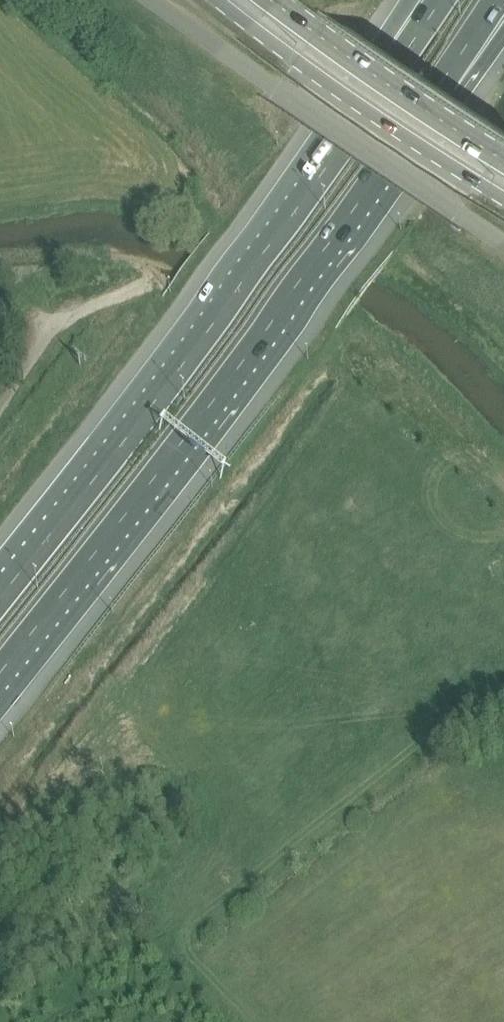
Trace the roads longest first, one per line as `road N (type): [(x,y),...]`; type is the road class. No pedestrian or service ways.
road 1 (motorway): [(0,669),(244,360),(437,91)]
road 2 (motorway): [(399,63),(210,326),(0,592)]
road 3 (unclassified): [(503,244),(156,0)]
road 4 (primary): [(222,0),(296,60),(503,198)]
road 5 (primary): [(503,160),(272,0)]

